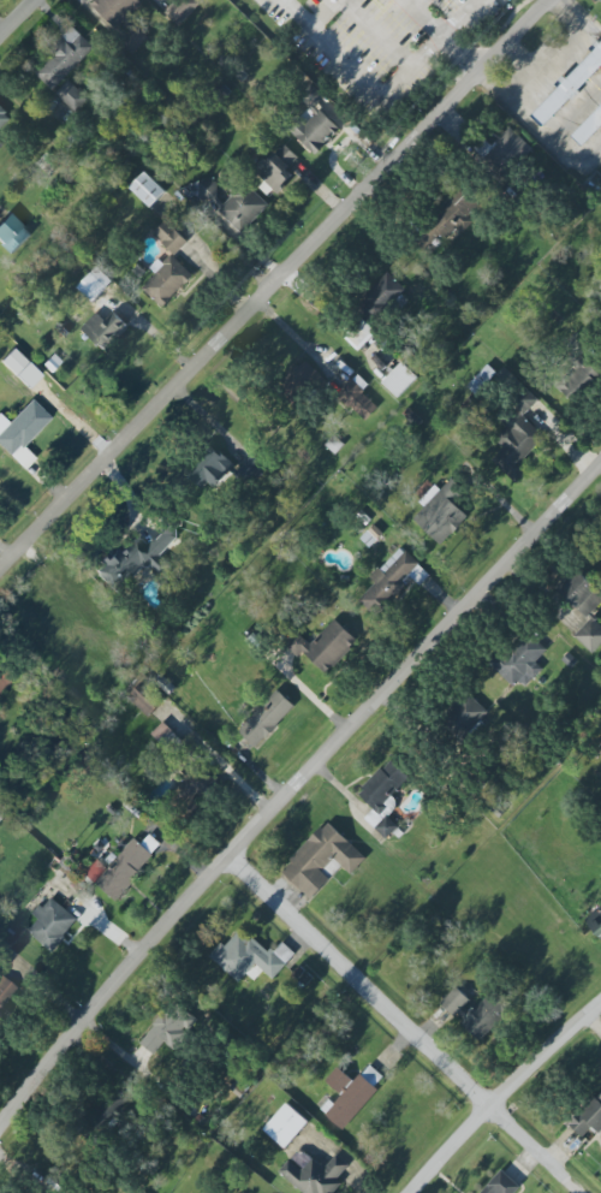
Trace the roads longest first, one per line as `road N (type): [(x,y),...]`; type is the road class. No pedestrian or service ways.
road 1 (residential): [(0,1135),(142,956),(600,467)]
road 2 (residential): [(0,579),(558,0)]
road 3 (residential): [(596,1192),(237,855)]
road 4 (residential): [(419,1192),(600,1011)]

